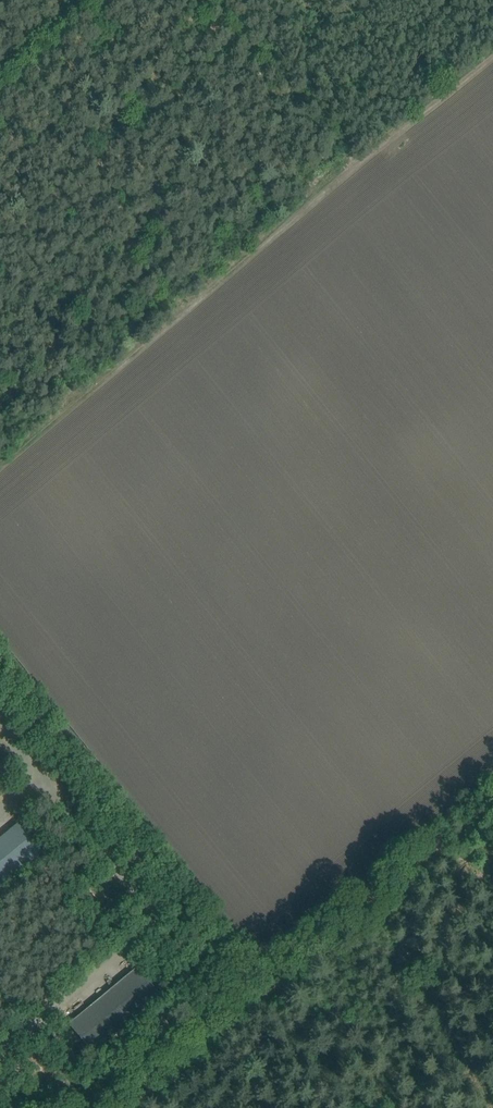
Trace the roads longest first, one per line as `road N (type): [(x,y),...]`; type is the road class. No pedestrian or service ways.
road 1 (track): [(0,459),(492,52)]

